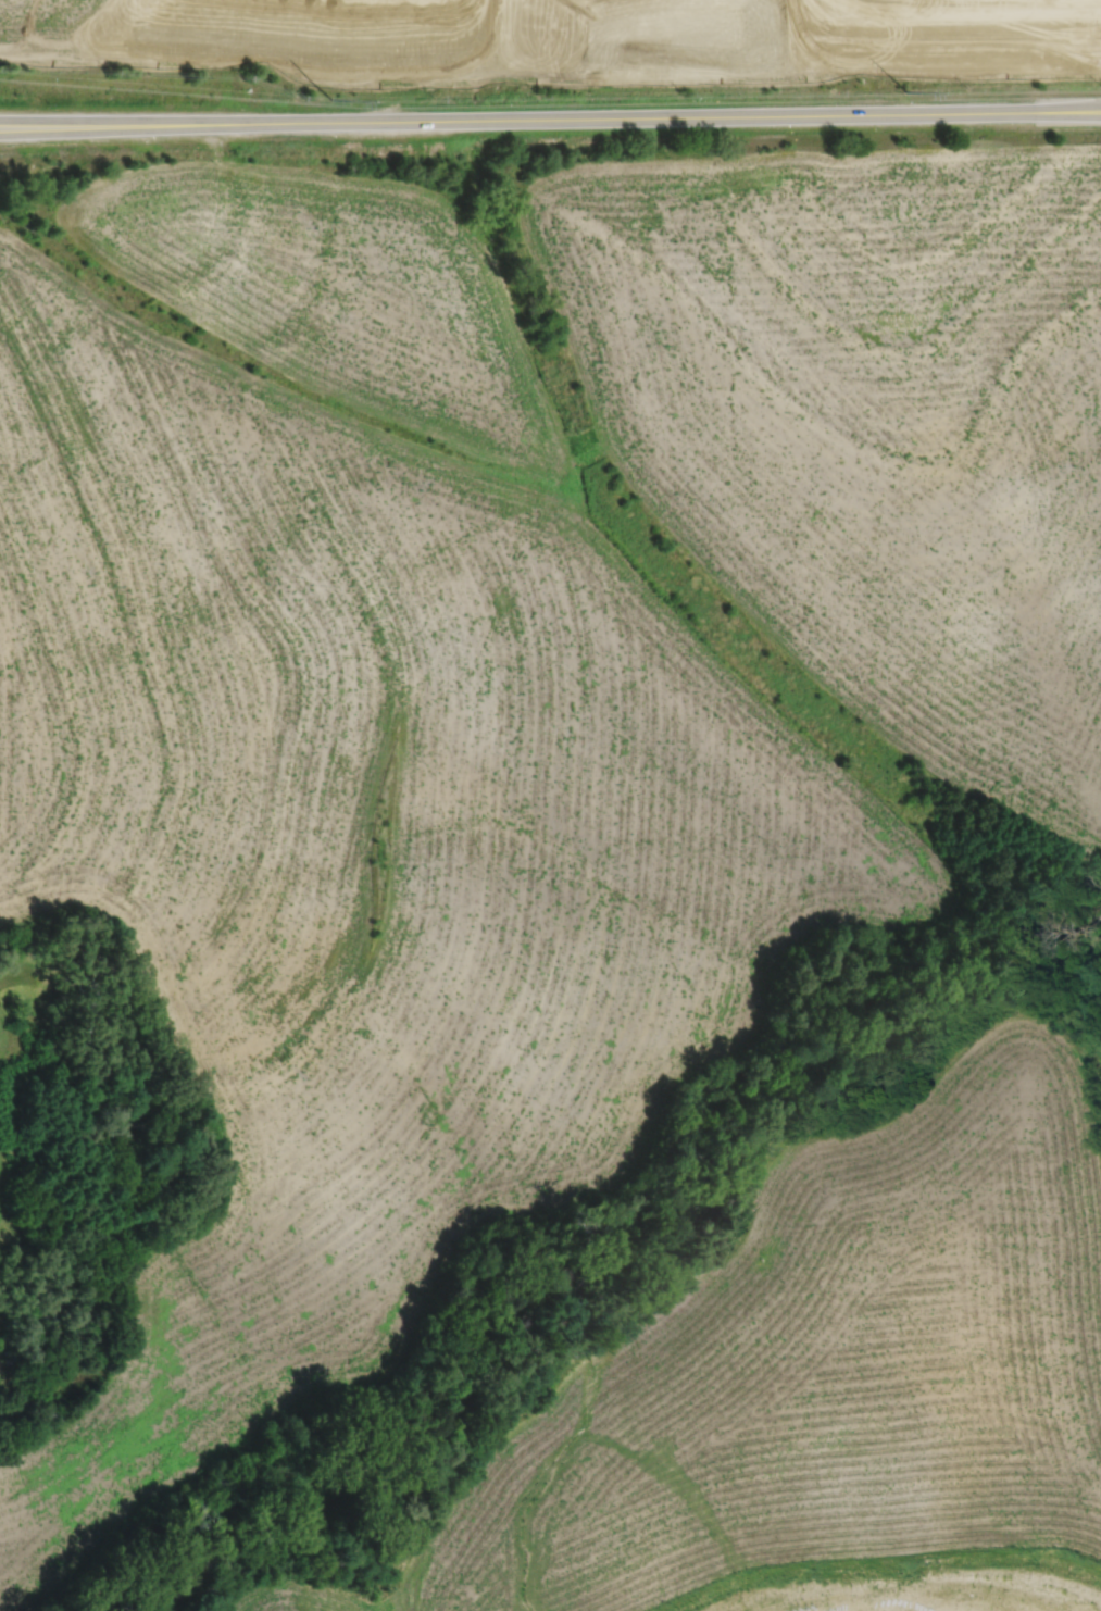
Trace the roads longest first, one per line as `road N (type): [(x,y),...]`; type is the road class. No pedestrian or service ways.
road 1 (secondary): [(228,123),(1100,111)]
road 2 (secondary): [(0,133),(228,123)]
road 3 (secondary): [(228,123),(0,118)]

